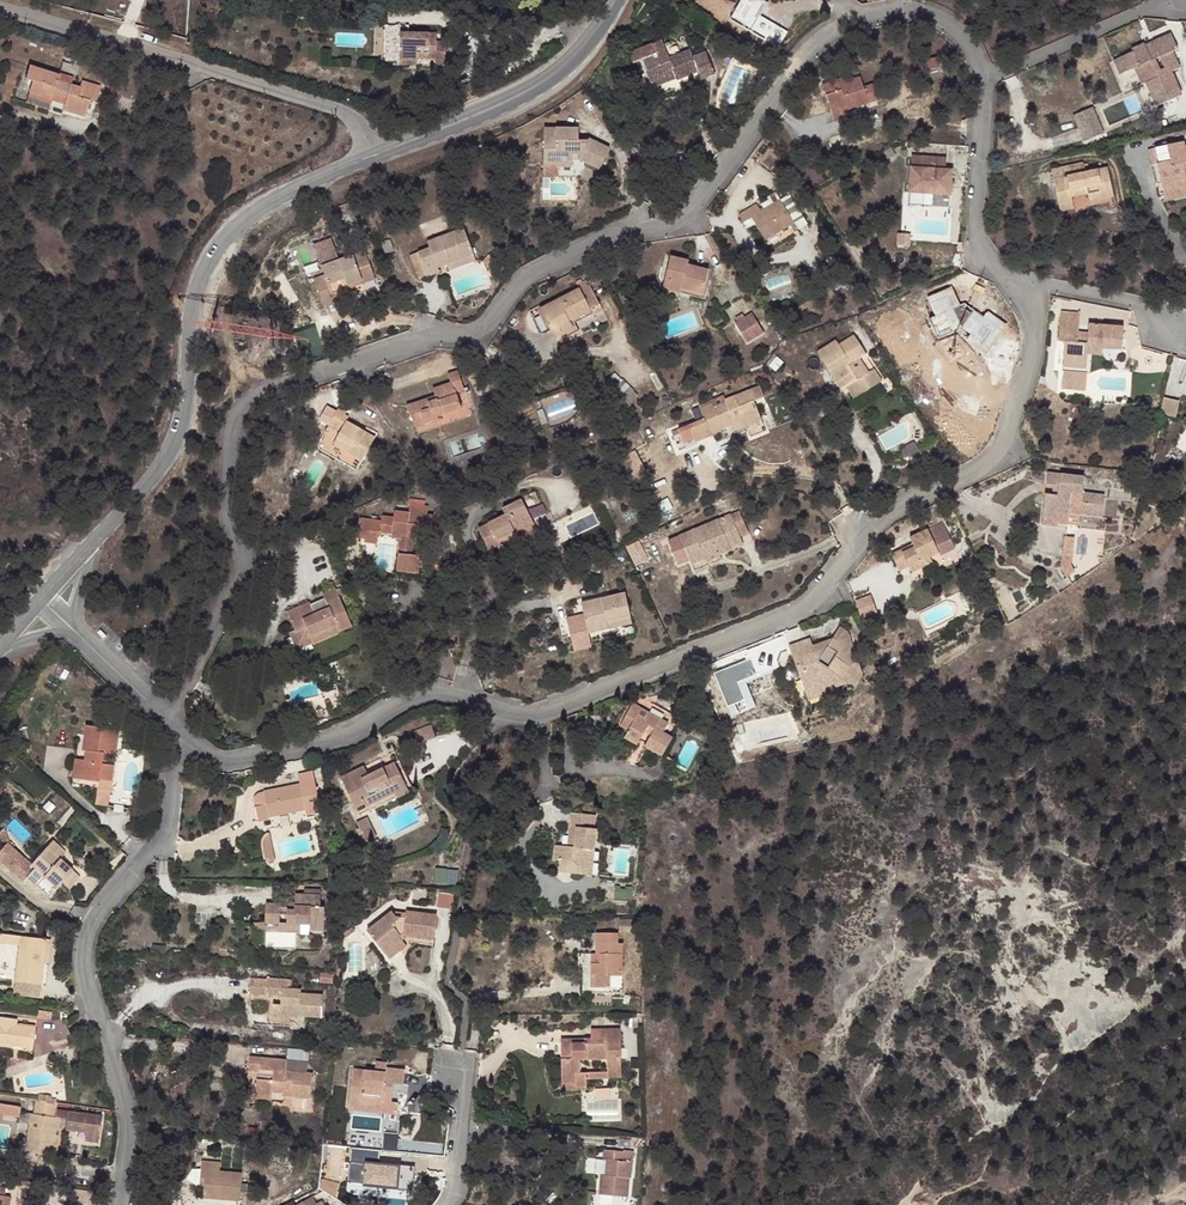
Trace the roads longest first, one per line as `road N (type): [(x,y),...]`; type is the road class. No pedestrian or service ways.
road 1 (residential): [(980,73),(935,14),(899,0),(856,10),(807,47),(744,139),(690,194),(521,281),(469,343),(423,333),(257,389),(228,420),(240,564),(159,713)]
road 2 (residential): [(178,742),(229,769),(330,742),(413,696),(458,698),(513,715),(548,713),(800,610),(866,528),(995,457),(1033,362),(1031,328),(1017,297)]
road 3 (tertiary): [(374,153),(334,167),(220,235),(194,283),(169,447),(101,537)]
road 4 (residential): [(178,742),(163,832),(101,909),(82,949),(126,1110),(118,1204)]
road 5 (residential): [(374,153),(337,112),(0,11)]
road 6 (tertiary): [(613,0),(567,62),(516,95),(374,153)]
road 7 (residential): [(1017,297),(978,248),(980,73)]
road 8 (residential): [(980,73),(1021,64),(1163,0)]
road 9 (residential): [(1017,297),(1048,286),(1132,302),(1185,352)]
road 10 (residential): [(447,1204),(465,1061),(459,1051)]

